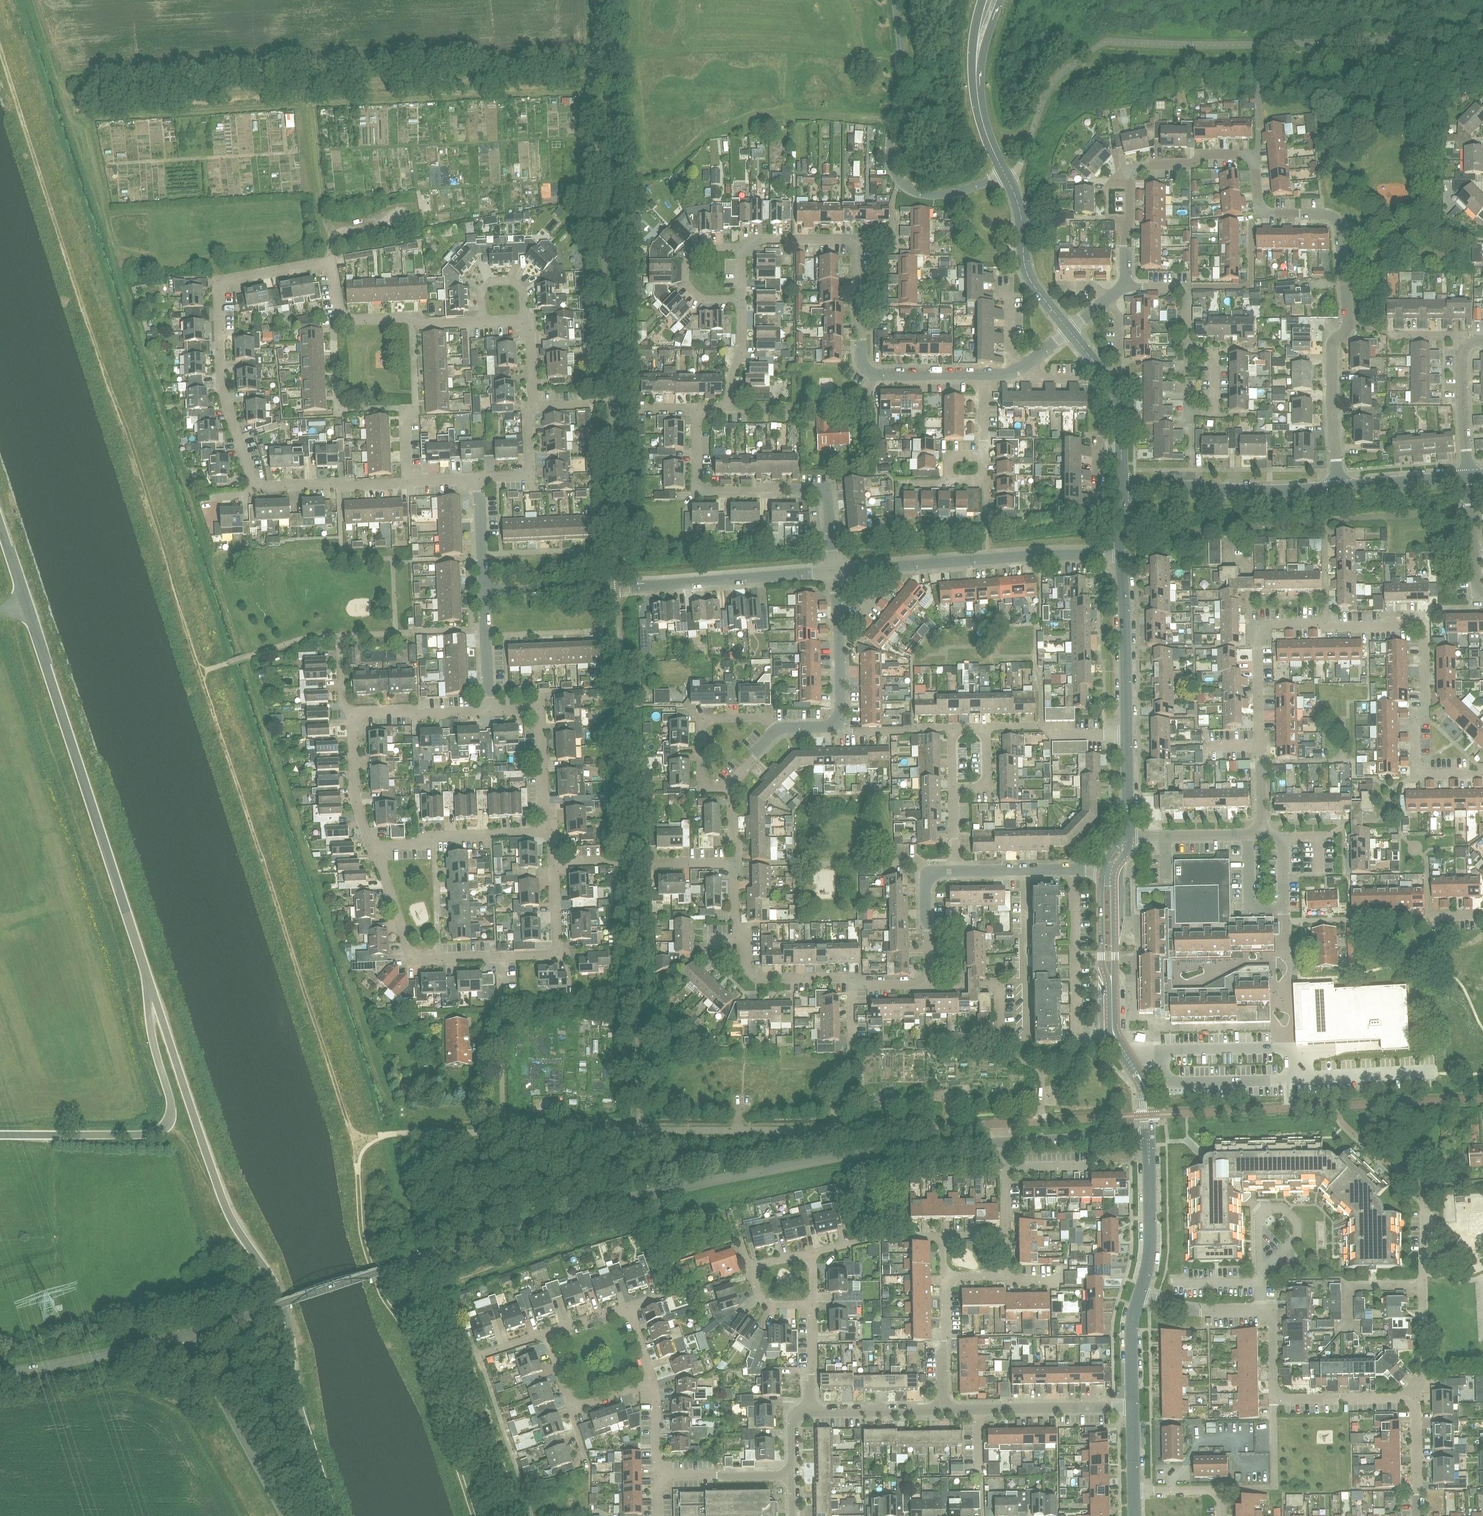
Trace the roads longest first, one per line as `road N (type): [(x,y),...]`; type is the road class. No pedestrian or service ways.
road 1 (track): [(0,50),(358,1170)]
road 2 (unclassified): [(194,1333),(612,1204),(843,1156),(1004,1142)]
road 3 (unclassified): [(149,976),(223,1200),(278,1290),(298,1406),(335,1515)]
road 4 (residential): [(504,1132),(1004,1124),(1004,1142)]
road 5 (residential): [(1260,747),(1257,629),(1416,625),(1424,631),(1425,713),(1415,722),(1416,770),(1482,774)]
road 6 (unclassified): [(149,976),(0,520)]
road 7 (track): [(358,1170),(375,1284),(415,1346),(473,1515)]
road 8 (residential): [(485,593),(834,572)]
road 9 (unclassified): [(0,1135),(167,1128),(172,1112),(150,1025),(149,976)]
road 10 (residential): [(257,487),(222,387),(219,286),(330,262)]
road 11 (residential): [(1125,246),(1129,173),(1149,165),(1257,155),(1259,208),(1299,212)]
road 12 (residential): [(834,572),(1122,553)]
road 13 (tertiary): [(1069,330),(1032,284),(1022,214),(980,114)]
road 14 (residential): [(1337,487),(1122,485)]
road 15 (unclassified): [(285,1515),(194,1333)]
road 16 (tertiary): [(1103,868),(1110,1032),(1129,1061)]
road 17 (unclassified): [(0,1373),(194,1333)]
road 18 (tertiary): [(1129,1061),(1117,1029),(1114,871)]
road 19 (residential): [(942,1411),(1134,1408)]
road 20 (tertiary): [(1126,735),(1122,553)]
road 21 (residential): [(728,789),(702,789),(701,718),(766,718),(779,730)]
road 22 (tertiary): [(1122,485),(1118,392),(1069,330)]
road 23 (residential): [(1337,487),(1331,355),(1349,320)]
road 24 (residential): [(1076,1039),(1074,869)]
road 25 (residential): [(550,833),(540,717),(488,711)]
road 26 (residential): [(342,321),(334,326),(337,411),(405,408)]
road 27 (residential): [(1274,1401),(1272,1314),(1200,1311)]
road 28 (tertiary): [(1141,1293),(1152,1237),(1149,1137)]
road 29 (residential): [(257,487),(408,481)]
road 30 (residential): [(813,1305),(762,1299),(751,1268),(813,1253)]
road 31 (unclassified): [(1004,1142),(1149,1137)]
road 32 (residential): [(850,985),(847,977),(757,979),(746,969),(745,938)]
road 33 (residential): [(741,299),(698,298),(686,286),(686,260),(703,247),(740,247)]
road 34 (residential): [(1189,351),(1195,412),(1217,409),(1213,351)]
road 35 (residential): [(438,959),(408,952),(372,849)]
road 36 (residential): [(552,866),(554,953),(502,957)]
road 37 (residential): [(779,730),(837,722),(838,643)]
road 38 (residential): [(372,849),(355,799),(355,715)]
road 39 (residential): [(1470,476),(1337,487)]
road 40 (residential): [(355,715),(488,711)]
road 41 (residential): [(1407,1399),(1274,1401)]
road 42 (unclassified): [(1129,837),(1262,836)]
road 43 (residential): [(1470,476),(1466,345)]
road 44 (residential): [(813,1412),(942,1411)]
road 45 (residential): [(834,572),(830,488),(788,489)]
road 46 (residential): [(1189,351),(1188,288),(1125,286)]
road 47 (residential): [(1482,597),(1476,594),(1470,476)]

